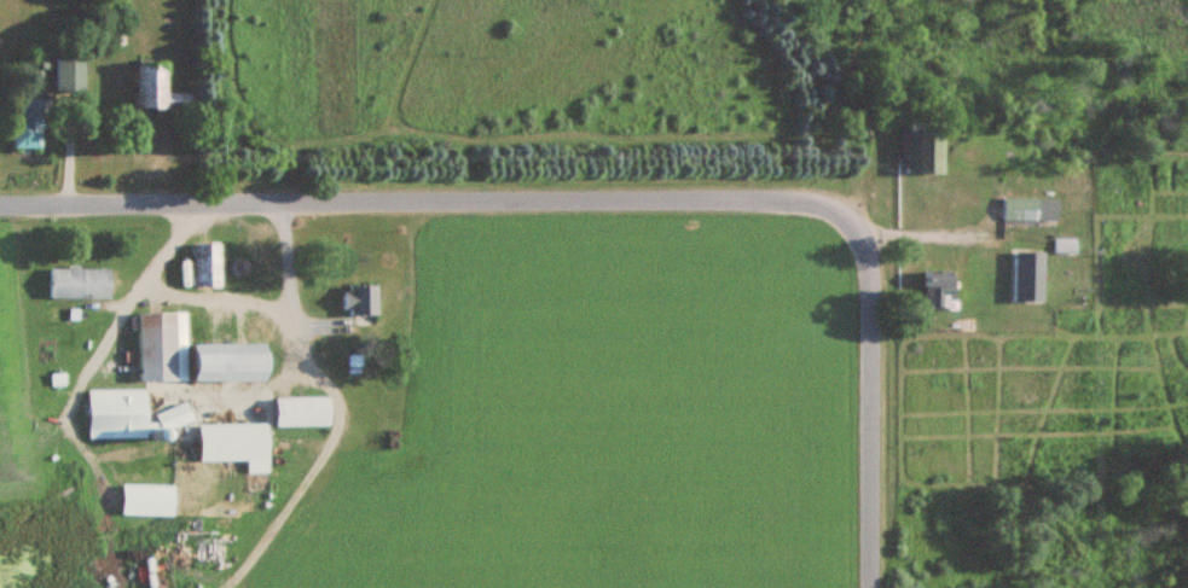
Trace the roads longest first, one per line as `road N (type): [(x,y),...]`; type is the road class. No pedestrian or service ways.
road 1 (residential): [(0,207),(778,202),(835,210),(852,223),(870,268)]
road 2 (residential): [(871,587),(870,268)]

